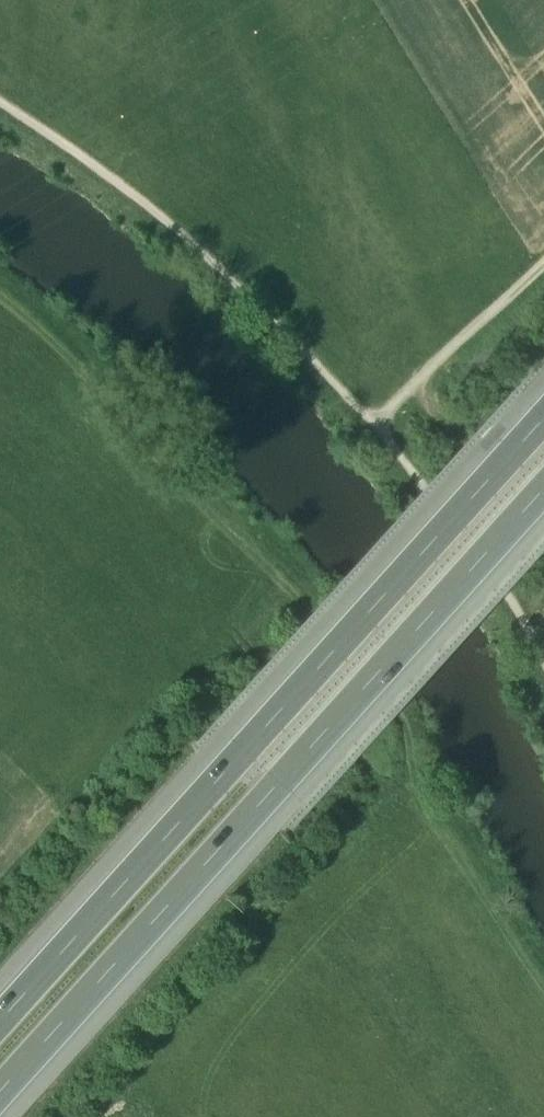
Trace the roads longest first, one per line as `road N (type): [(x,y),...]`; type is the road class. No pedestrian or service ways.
road 1 (motorway): [(0,1090),(543,486)]
road 2 (motorway): [(543,416),(0,1019)]
road 3 (track): [(0,110),(110,181),(289,335),(410,467),(523,610),(543,652)]
road 4 (track): [(385,437),(543,276)]
road 5 (track): [(118,384),(0,296)]

